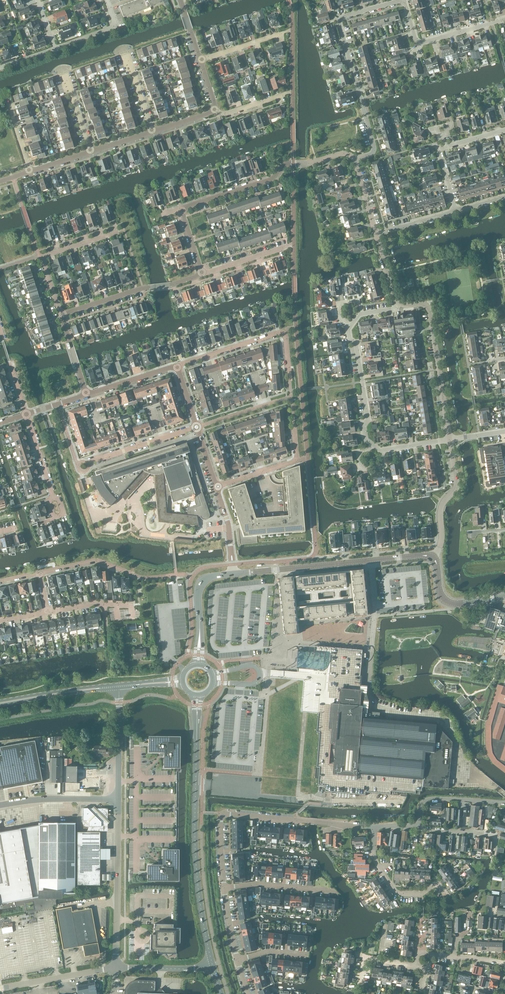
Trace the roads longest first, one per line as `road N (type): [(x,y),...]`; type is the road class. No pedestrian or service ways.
road 1 (residential): [(449,440),(382,451),(366,439),(348,328),(359,315),(400,304)]
road 2 (tertiary): [(213,964),(196,852),(197,718)]
road 3 (residential): [(355,159),(374,149),(339,20),(402,0)]
road 4 (tertiary): [(233,574),(433,557)]
road 5 (residential): [(339,825),(223,814),(224,888)]
road 6 (residential): [(182,210),(270,180),(285,165),(344,153),(355,159)]
road 7 (unclassified): [(115,968),(117,800)]
road 8 (residential): [(400,304),(429,310),(449,440)]
road 9 (residential): [(177,365),(283,333),(290,381)]
road 10 (residential): [(62,315),(203,274)]
road 11 (residential): [(62,315),(40,256),(117,232)]
road 12 (track): [(64,75),(191,32)]
road 13 (track): [(198,52),(71,94)]
road 14 (residential): [(447,895),(437,883),(421,894),(395,891),(375,860),(375,826)]
road 15 (residential): [(504,130),(439,150),(454,207)]
road 16 (residential): [(449,440),(456,486),(442,504),(433,557)]
road 17 (tertiary): [(0,704),(120,687)]
road 18 (residential): [(491,22),(422,42),(405,0)]

